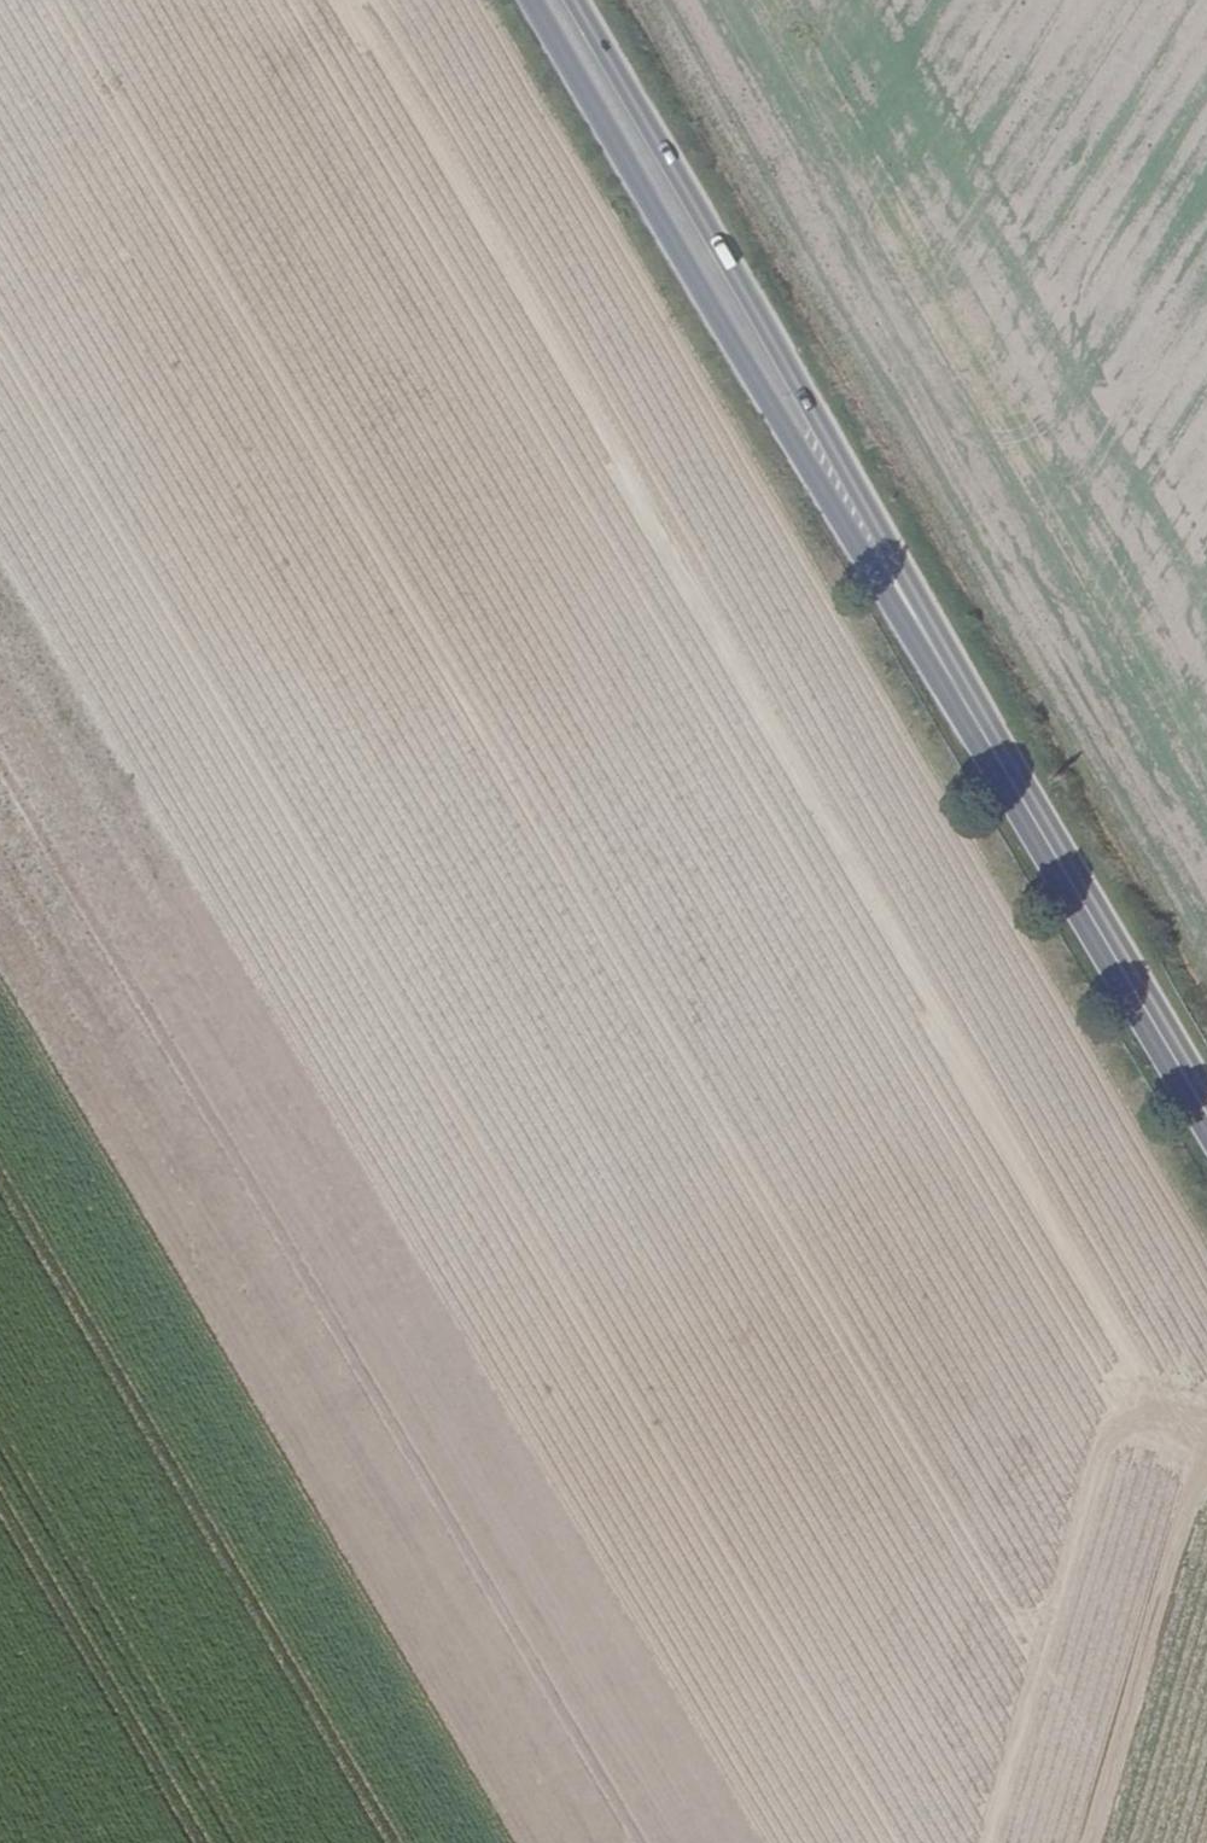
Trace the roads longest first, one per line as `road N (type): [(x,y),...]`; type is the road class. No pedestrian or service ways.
road 1 (primary): [(813,444),(1206,1115)]
road 2 (primary): [(534,0),(784,425),(813,444)]
road 3 (primary): [(813,444),(809,405),(573,0)]

